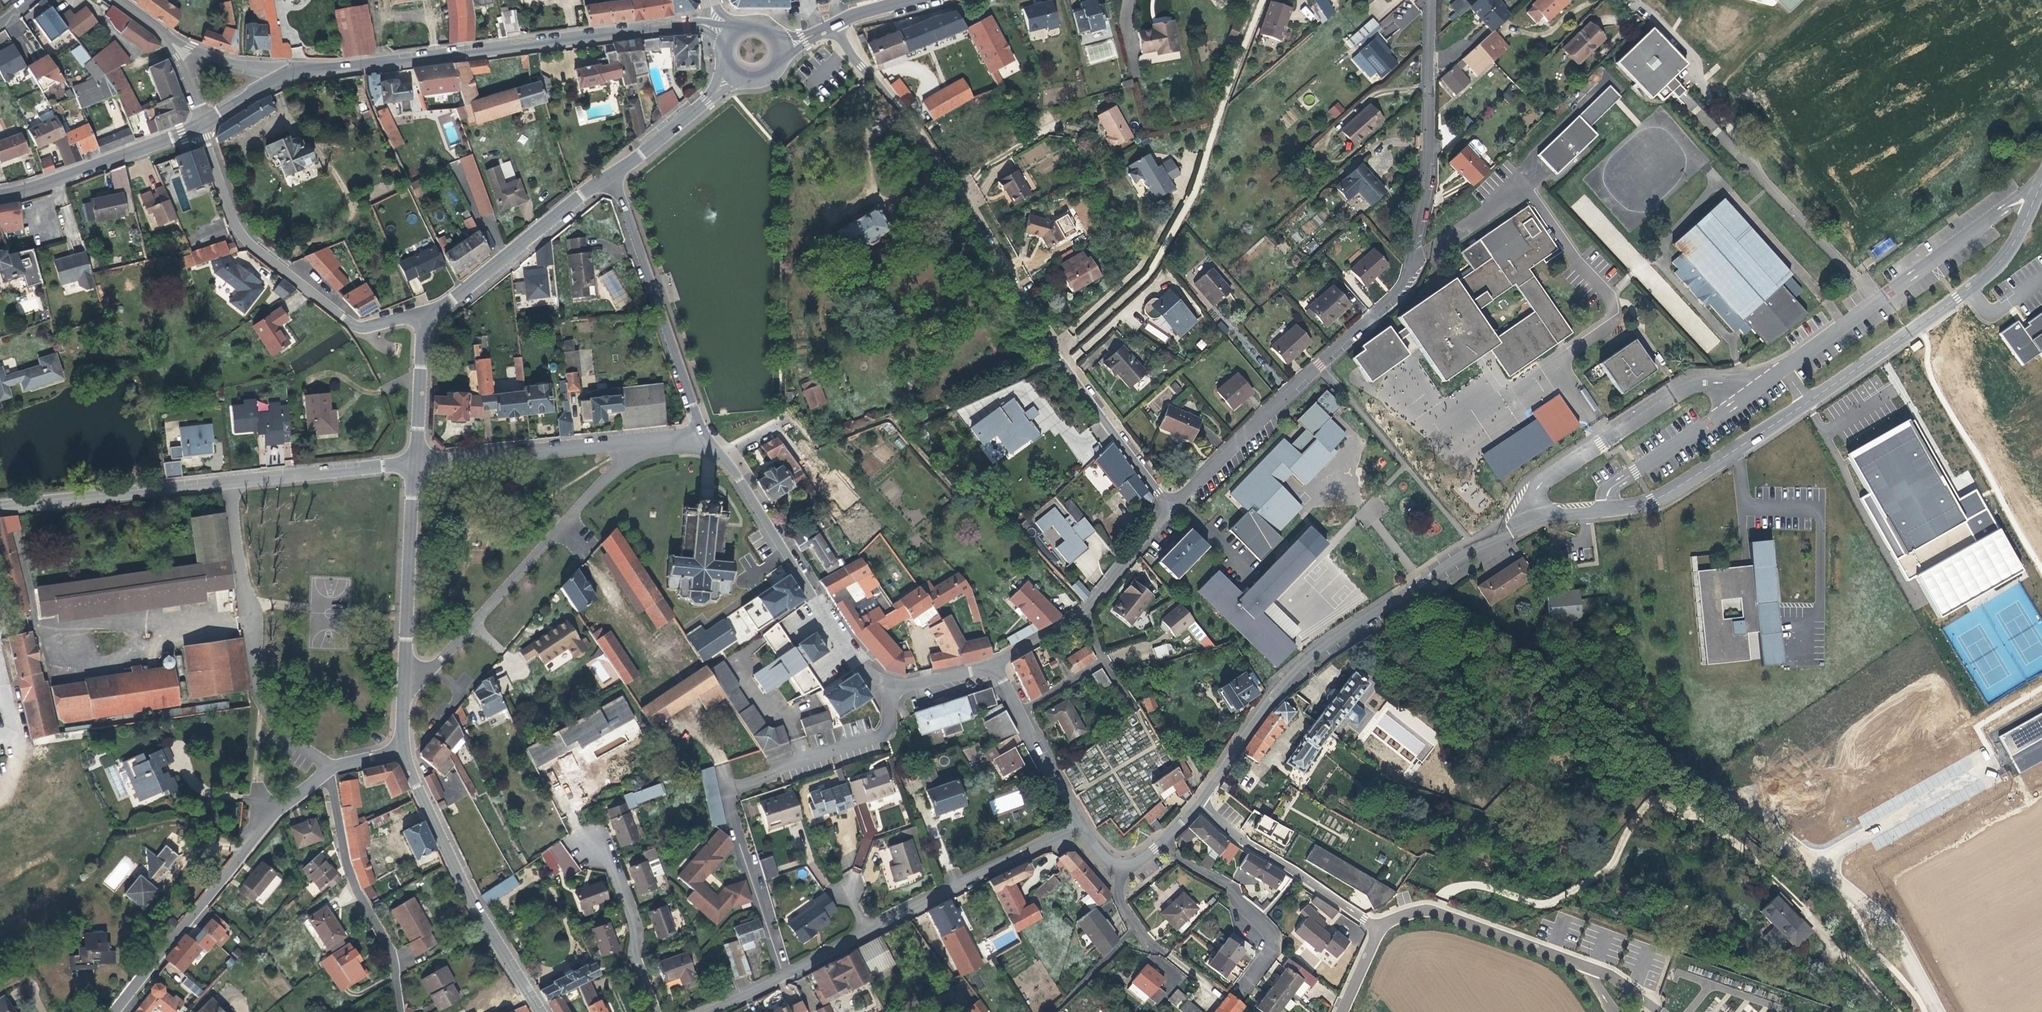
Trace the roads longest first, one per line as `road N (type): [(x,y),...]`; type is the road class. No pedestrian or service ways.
road 1 (residential): [(1430,0),(1429,181),(1404,283),(1171,511)]
road 2 (residential): [(1171,511),(912,127),(833,26)]
road 3 (residential): [(1196,804),(1310,656),(1525,525),(1604,509)]
road 4 (tertiary): [(717,24),(289,71)]
road 5 (unclassified): [(1817,863),(1717,777),(1673,719),(1642,638),(1624,507)]
road 6 (residential): [(890,686),(887,731),(727,790),(786,974)]
road 7 (residential): [(404,695),(643,443)]
road 8 (residential): [(203,123),(236,220),(261,251),(362,326),(429,315)]
road 9 (residential): [(333,767),(279,733),(267,702),(236,482)]
road 10 (residential): [(325,775),(249,851),(120,1011)]
road 11 (residential): [(1807,402),(1998,268),(2036,198)]
road 12 (residential): [(2036,198),(2006,207),(1782,369)]
road 13 (tertiary): [(402,752),(471,899),(542,1011)]
road 14 (residential): [(720,452),(864,668),(890,686)]
road 15 (residential): [(1380,928),(1409,913),(1454,917),(1608,973),(1647,1002)]
road 16 (residential): [(615,176),(703,436)]
road 17 (residential): [(325,775),(346,864),(393,956),(400,1011)]
road 18 (residential): [(236,482),(0,506)]
road 19 (residential): [(866,930),(1078,824)]
road 20 (tertiary): [(416,462),(404,695)]
road 21 (tertiary): [(615,176),(429,315)]
road 22 (residential): [(1782,369),(1619,482),(1604,509)]
road 23 (residential): [(643,443),(416,462)]
road 24 (residential): [(1196,804),(1238,842),(1380,928)]
road 25 (residential): [(1159,846),(1233,887),(1238,904),(1273,933),(1274,951),(1243,990)]
road 26 (tertiary): [(203,123),(0,193)]
road 27 (residential): [(1624,507),(1673,490),(1807,402)]
road 28 (unclassified): [(1817,863),(1994,766)]
road 29 (unclassified): [(1937,1011),(1898,935),(1817,863)]
road 30 (residential): [(654,1011),(613,869),(587,842)]
road 31 (residential): [(416,462),(236,482)]
road 32 (residential): [(1078,824),(996,665)]
road 33 (tertiary): [(739,78),(615,176)]
road 34 (tertiary): [(429,315),(416,462)]
road 35 (unclassified): [(0,616),(21,731),(0,747)]
road 36 (residential): [(1086,611),(1171,511)]
road 37 (unclassified): [(289,71),(238,63),(166,36)]

